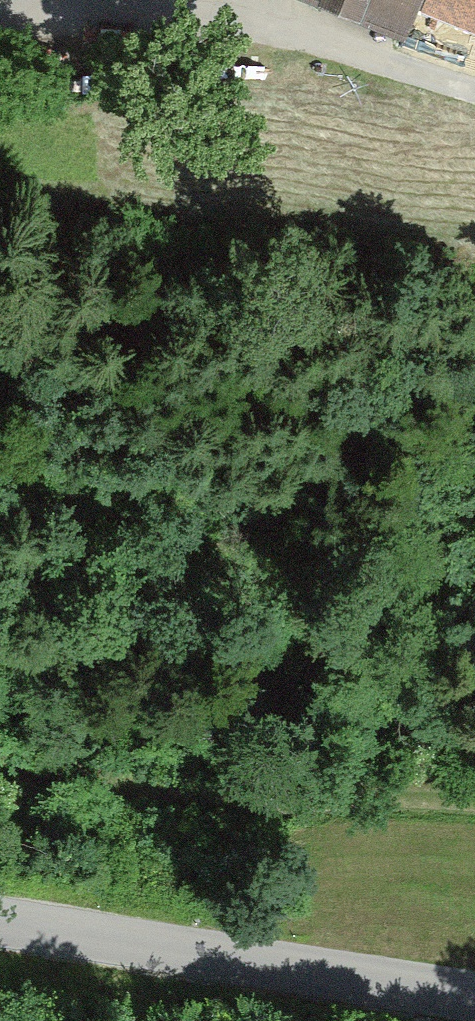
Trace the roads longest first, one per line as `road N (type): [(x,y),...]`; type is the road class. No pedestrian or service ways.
road 1 (tertiary): [(0,922),(474,1006)]
road 2 (track): [(221,0),(474,88)]
road 3 (track): [(319,803),(474,821)]
road 4 (track): [(0,25),(142,0)]

